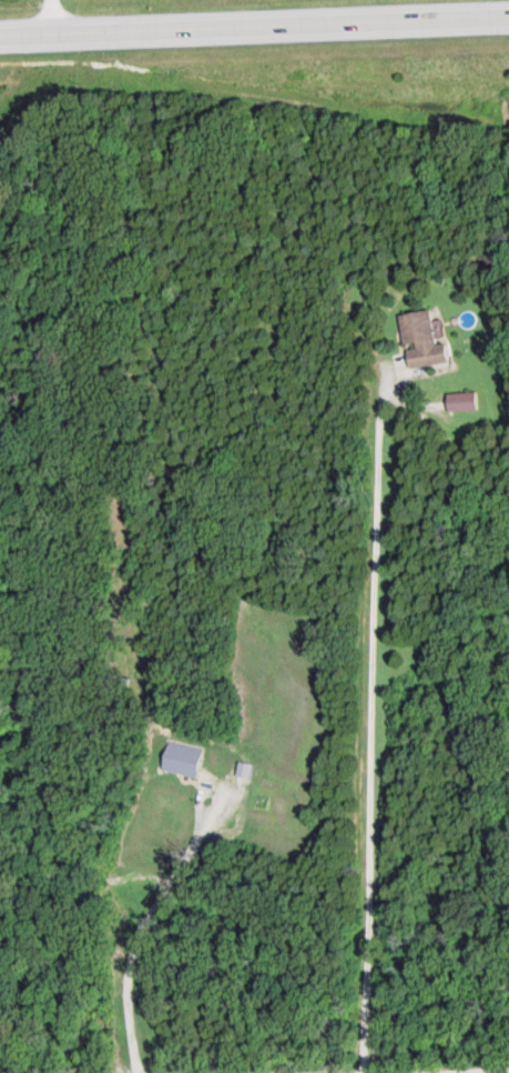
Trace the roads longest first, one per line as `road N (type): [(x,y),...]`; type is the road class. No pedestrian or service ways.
road 1 (primary): [(508,19),(0,37)]

